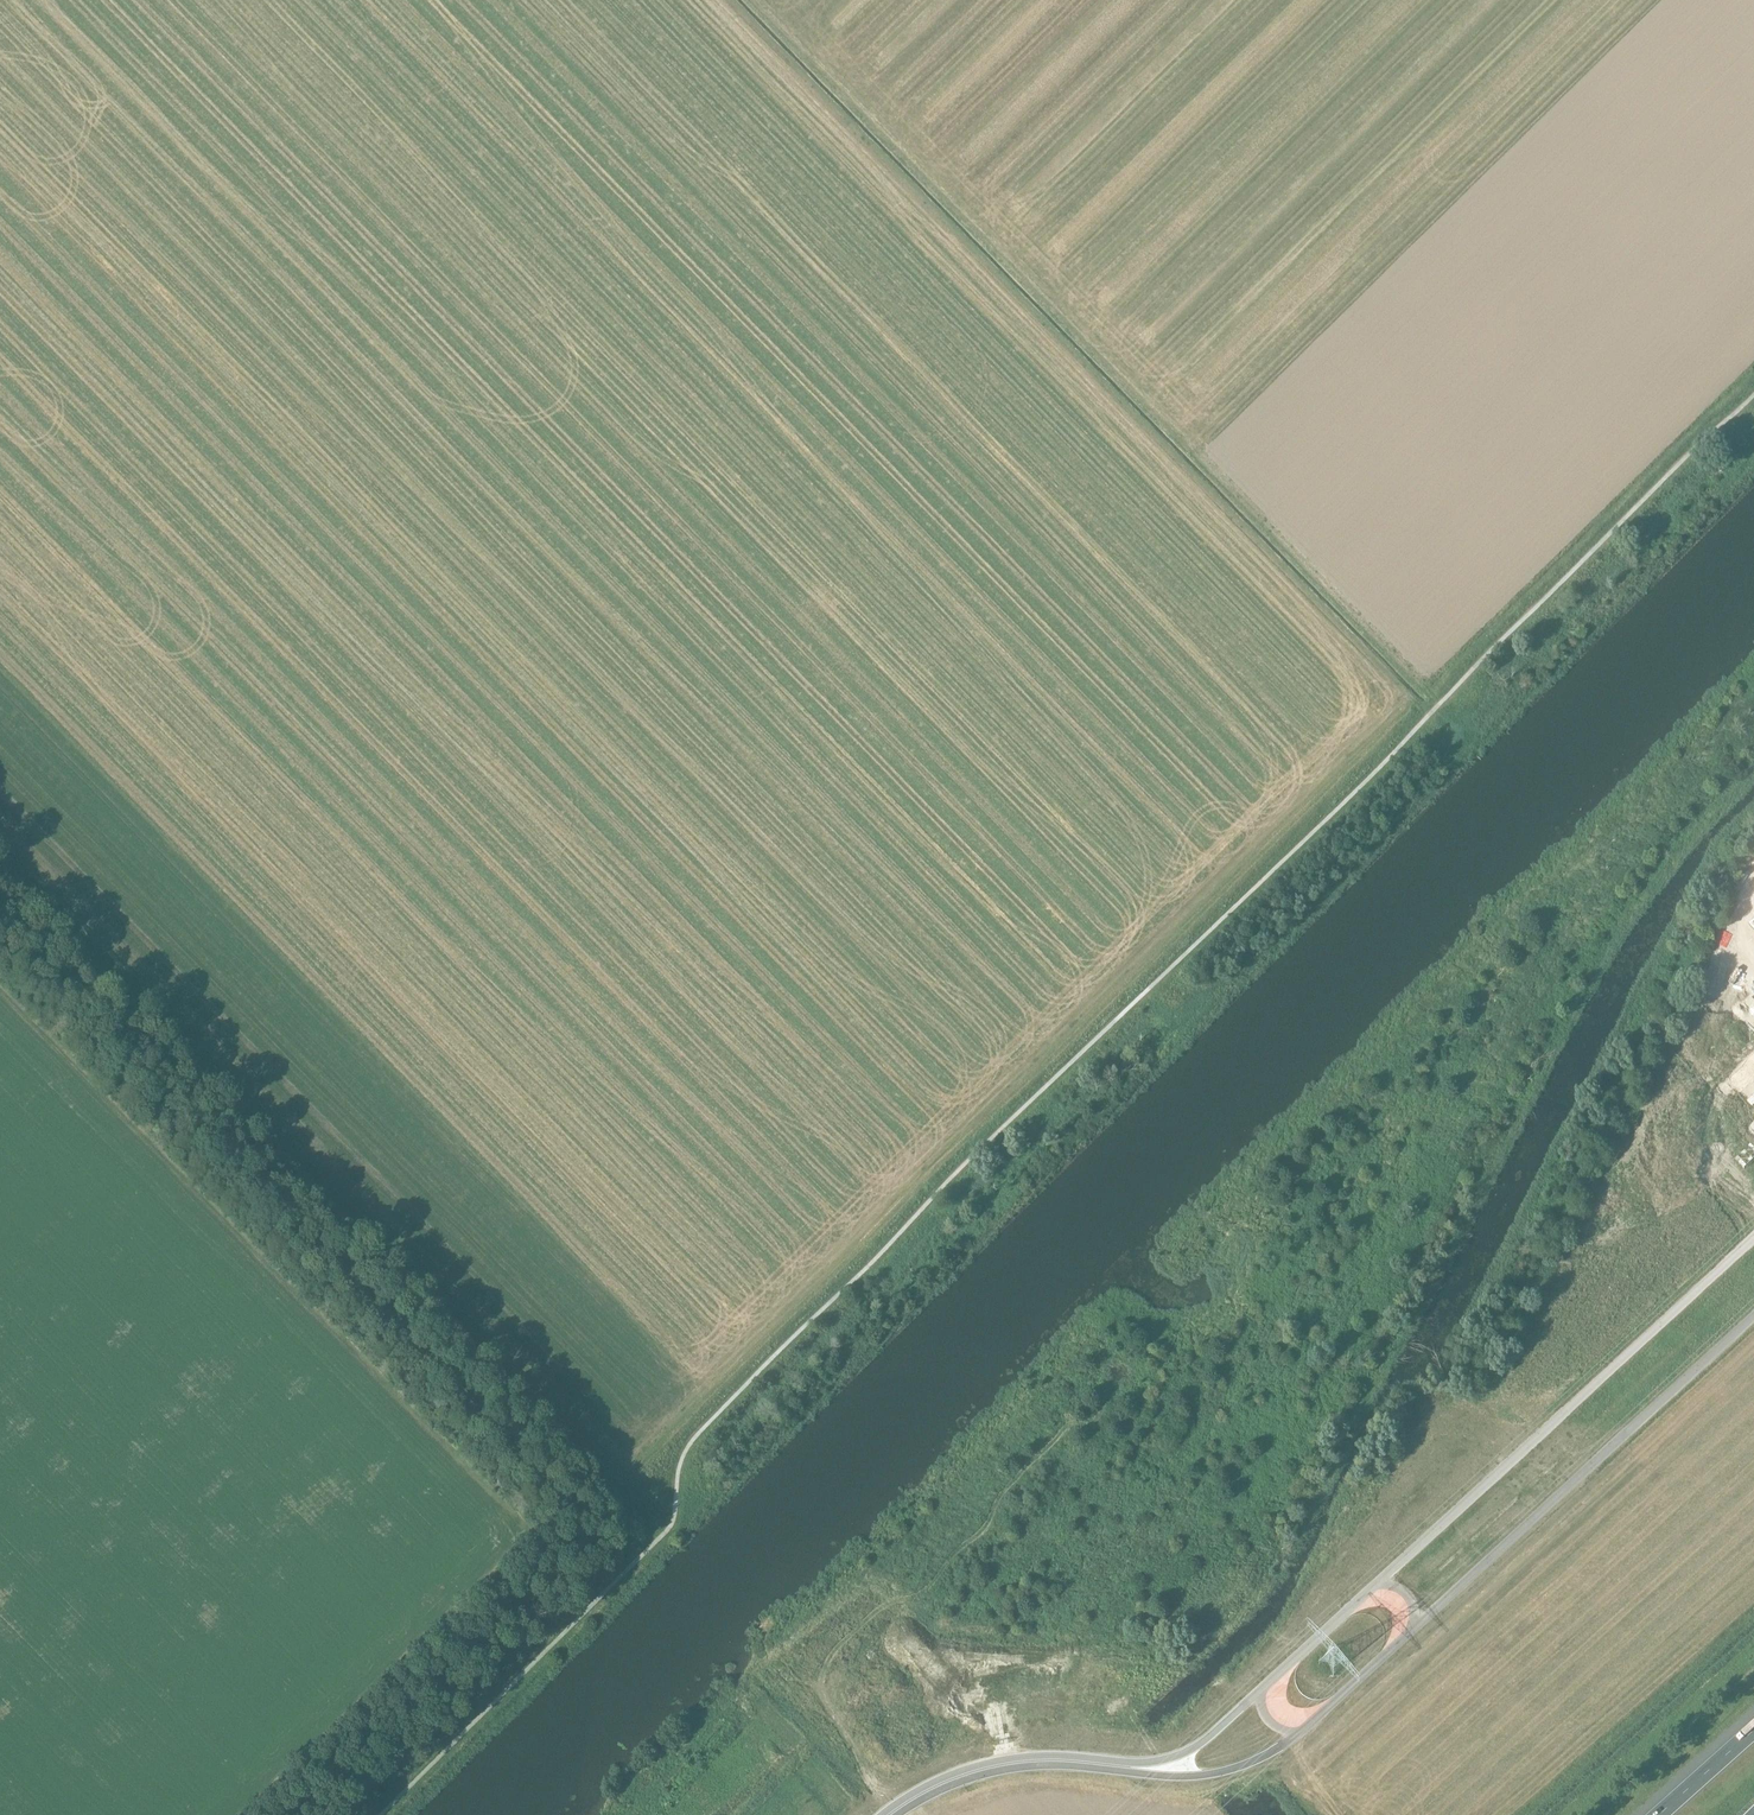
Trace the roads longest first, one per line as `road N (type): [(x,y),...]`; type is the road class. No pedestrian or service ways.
road 1 (tertiary): [(1753,1239),(1365,1596)]
road 2 (tertiary): [(1398,1645),(1753,1319)]
road 3 (tertiary): [(1146,1771),(1031,1762),(992,1768),(890,1814)]
road 4 (tertiary): [(1146,1771),(1234,1770),(1301,1734)]
road 5 (tertiary): [(1263,1689),(1193,1751),(1146,1771)]
road 6 (tertiary): [(1365,1596),(1263,1689)]
road 7 (tertiary): [(1301,1734),(1398,1645)]
road 8 (motorway): [(1753,1731),(1660,1814)]

